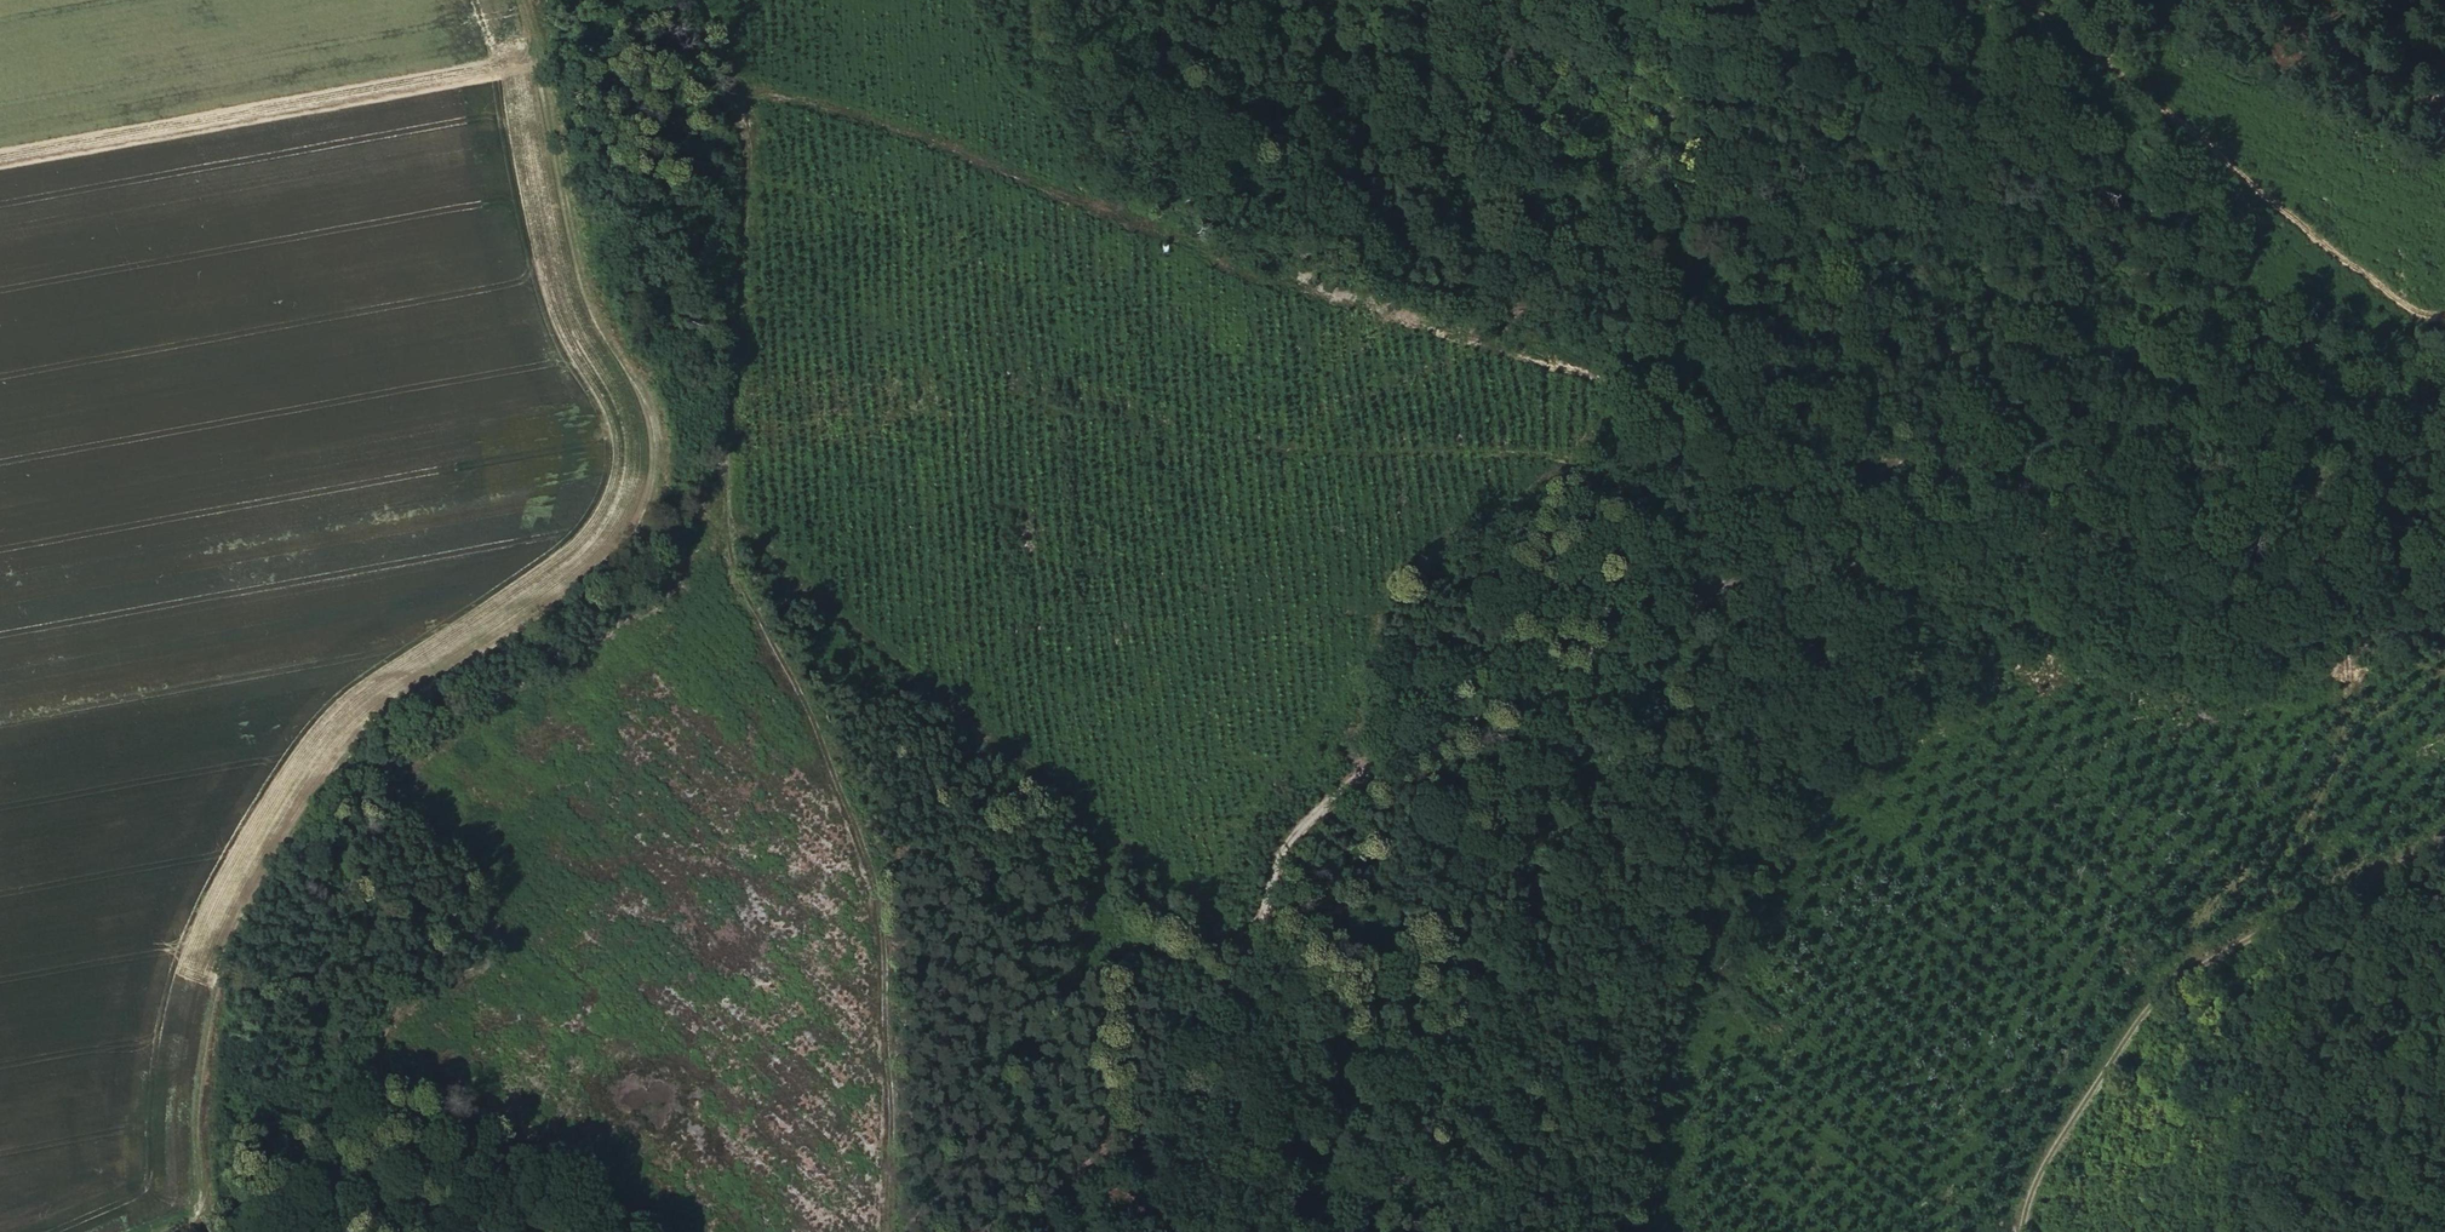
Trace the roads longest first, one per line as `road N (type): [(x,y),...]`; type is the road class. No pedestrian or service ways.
road 1 (track): [(988,1231),(1112,1152),(1203,1036),(1271,917),(1301,837),(1373,762),(1598,659),(1866,518),(2045,490),(2444,459)]
road 2 (track): [(2444,844),(2221,962),(2151,1014),(2039,1178),(2023,1231)]

